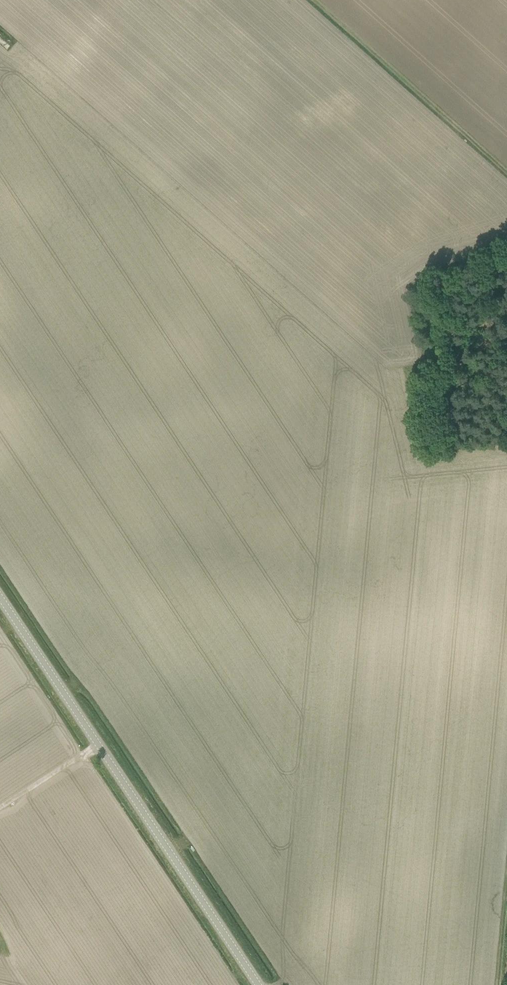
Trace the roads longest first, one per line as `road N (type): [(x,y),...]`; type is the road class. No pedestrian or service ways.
road 1 (tertiary): [(259,984),(0,597)]
road 2 (track): [(318,0),(506,169)]

